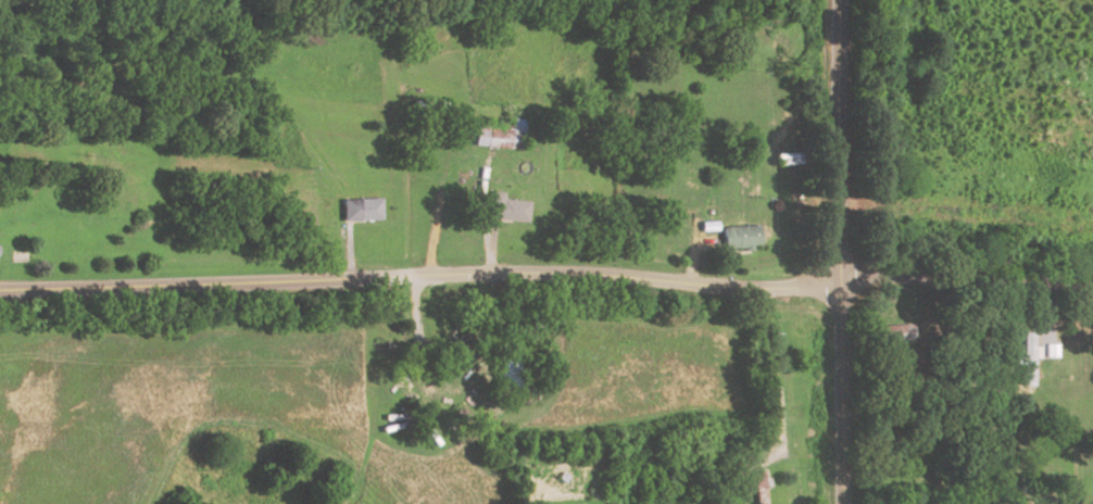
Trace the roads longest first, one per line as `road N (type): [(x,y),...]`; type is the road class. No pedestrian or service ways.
road 1 (residential): [(0,290),(530,273),(746,289),(841,277),(1092,286)]
road 2 (tertiary): [(842,503),(839,0)]

